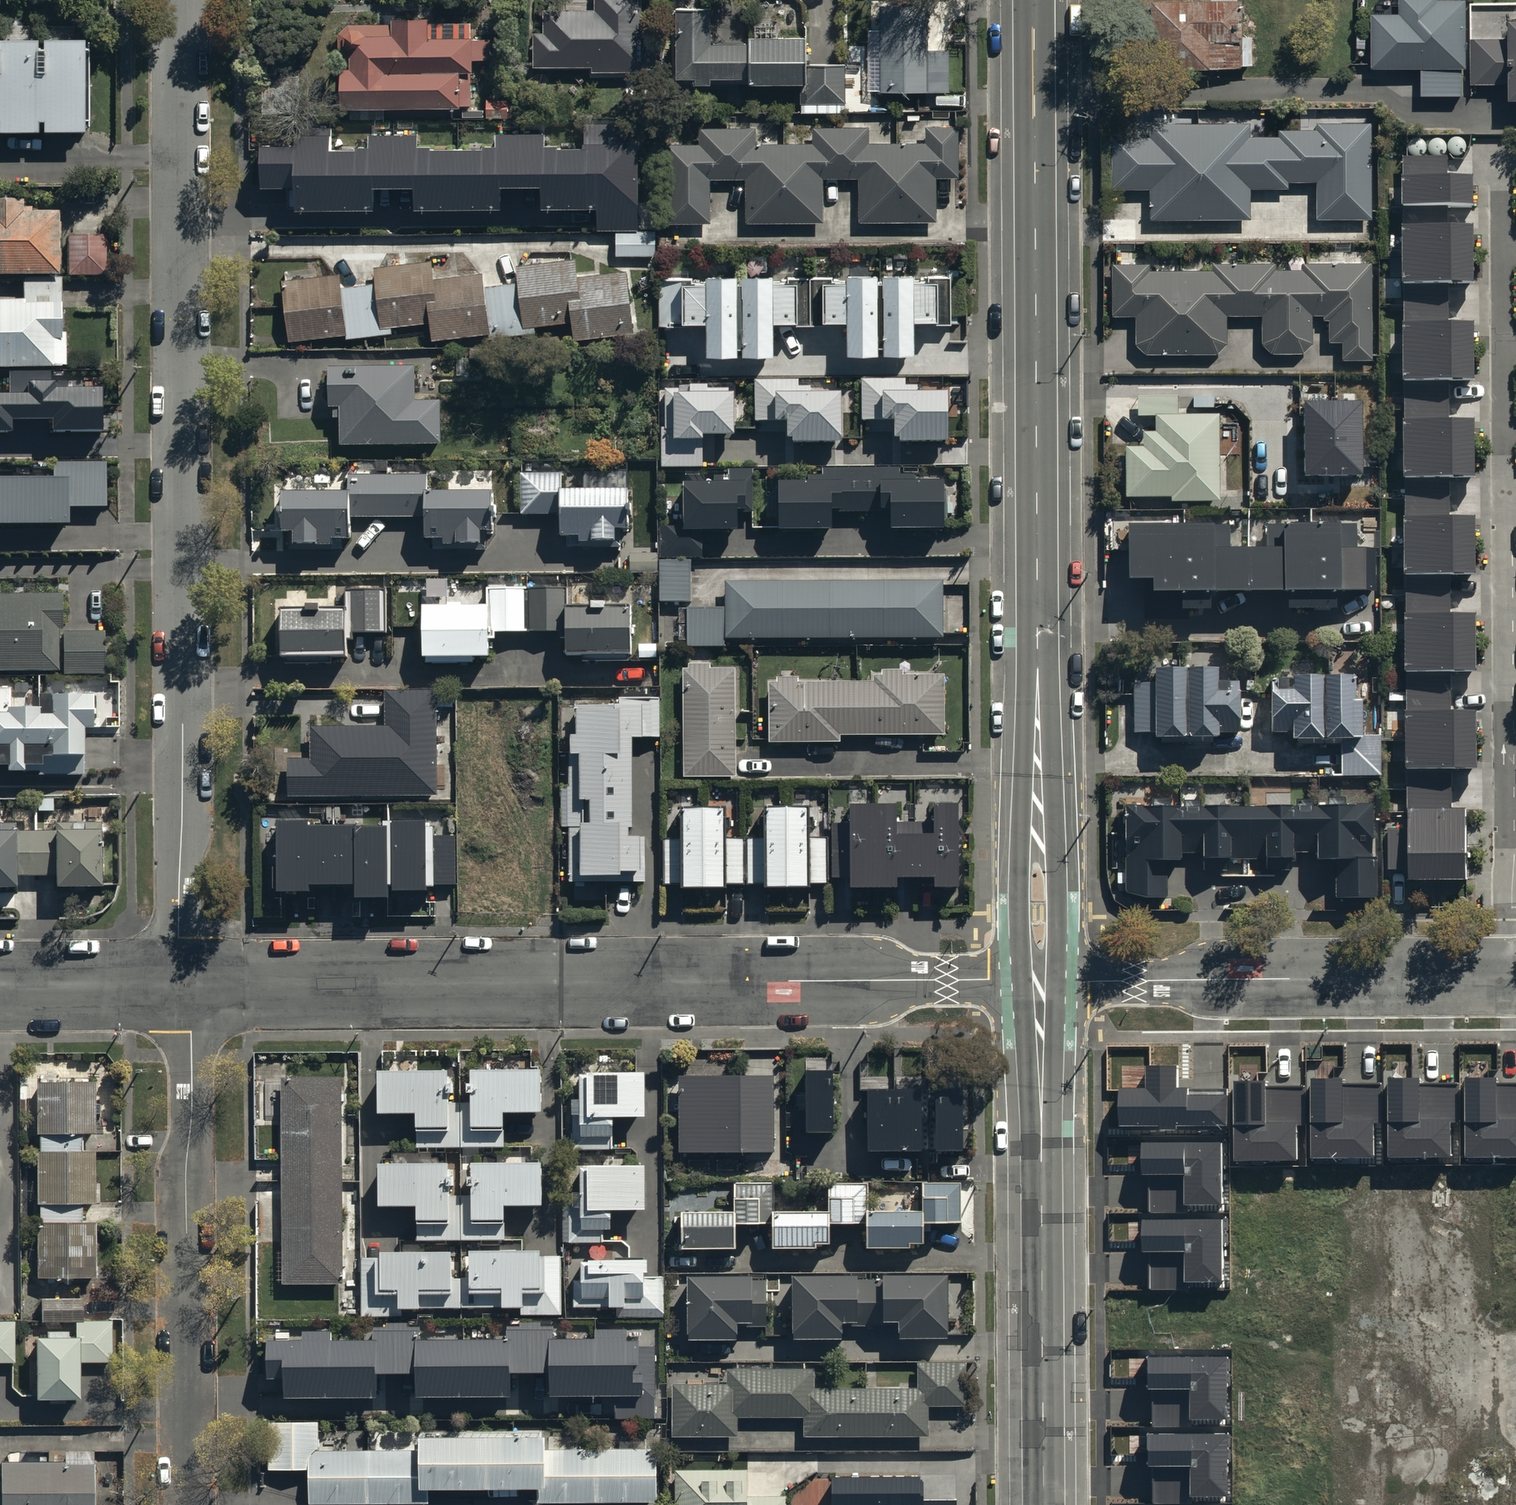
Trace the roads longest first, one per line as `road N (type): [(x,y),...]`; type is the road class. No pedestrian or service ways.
road 1 (unclassified): [(186,990),(182,0)]
road 2 (tertiary): [(1034,0),(1041,980)]
road 3 (residential): [(186,990),(1041,980)]
road 4 (residential): [(1505,146),(1513,978)]
road 5 (tertiary): [(1041,980),(1044,1504)]
road 6 (unclassified): [(188,1504),(186,990)]
road 7 (residential): [(1041,980),(1513,978)]
road 8 (residential): [(0,991),(186,990)]

